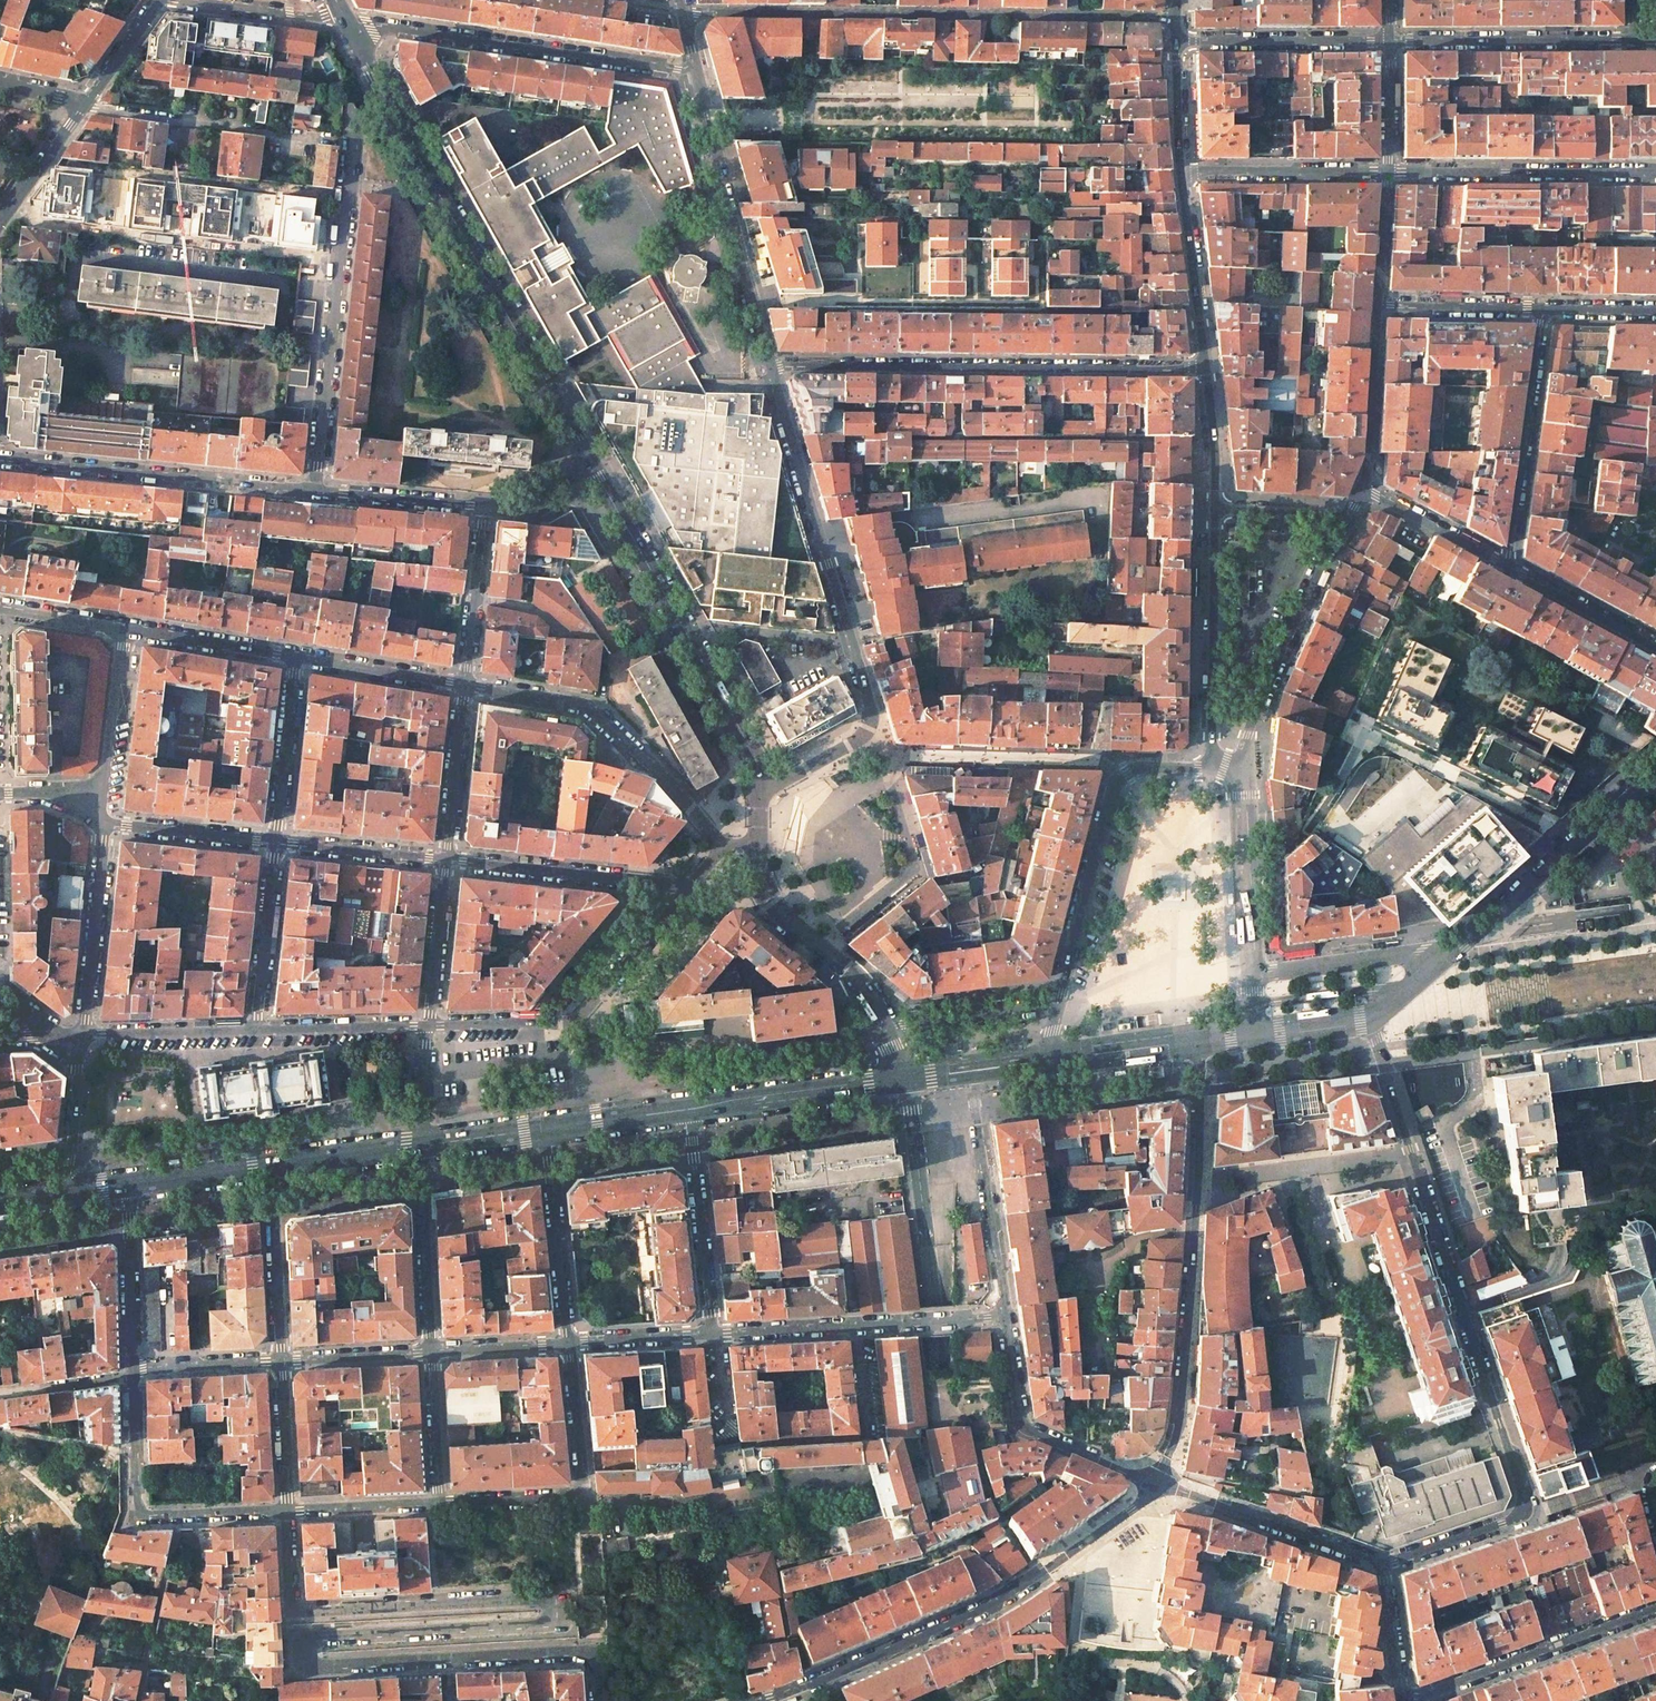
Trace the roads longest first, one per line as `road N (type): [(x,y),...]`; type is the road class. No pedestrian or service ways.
road 1 (primary): [(1655,1496),(0,1358)]
road 2 (primary): [(0,1383),(1655,1516)]
road 3 (residential): [(286,1510),(291,1612),(552,1595),(554,1621),(311,1638),(306,1659),(314,1666),(584,1651),(596,1659),(599,1700)]
road 4 (residential): [(1382,1562),(1502,1524),(1524,1509),(1370,1016)]
road 5 (tertiary): [(943,1700),(940,1371),(907,1080)]
road 6 (residential): [(684,13),(1177,18)]
road 7 (secondary): [(353,35),(591,465)]
road 8 (residential): [(760,1700),(1006,1595),(1131,1510),(1156,1484)]
road 9 (residential): [(1200,1040),(1180,1417),(1156,1484)]
road 10 (residential): [(1205,367),(770,368)]
road 11 (residential): [(866,733),(870,706),(770,368)]
road 12 (secondary): [(591,465),(753,753),(758,795)]
road 13 (residential): [(1655,312),(1543,310),(1508,567)]
road 14 (residential): [(352,143),(315,490)]
road 15 (residential): [(353,35),(388,28),(681,70)]
road 16 (tertiary): [(1212,767),(1138,768),(1119,778),(1056,1004)]
road 17 (residential): [(689,888),(577,1019),(428,1026)]
road 18 (residential): [(464,685),(598,713),(724,845)]
road 19 (residential): [(315,490),(0,459)]
road 20 (residential): [(568,1343),(583,1495),(437,1503)]
road 21 (tertiary): [(1434,966),(1655,775)]
road 22 (residential): [(770,368),(700,86)]
road 23 (residential): [(286,1510),(143,1515),(136,1504),(133,1375)]
road 24 (residential): [(1245,768),(1248,735),(1347,517)]
road 25 (residential): [(1404,1700),(1655,1608)]
road 26 (residential): [(1655,173),(1388,171)]
road 27 (tertiary): [(1215,509),(1212,767)]
road 28 (residential): [(1156,1484),(1026,1428),(1005,1317)]
road 29 (residential): [(1005,1317),(971,1071)]
road 30 (residential): [(689,888),(445,861)]
road 31 (residential): [(328,139),(86,103)]
road 32 (residential): [(1392,40),(1634,40)]
road 33 (residential): [(1156,1484),(1382,1562)]
road 34 (secondary): [(880,1028),(856,982),(774,906),(758,845)]
road 35 (residential): [(713,1335),(689,1110)]
road 36 (secondary): [(689,1110),(907,1080)]
road 37 (residential): [(546,1129),(568,1343)]
road 38 (residential): [(1177,42),(1392,40)]
road 39 (residential): [(107,824),(83,1035)]
road 40 (residential): [(1388,171),(1181,173)]
road 41 (residential): [(429,1351),(418,1146)]
road 42 (residential): [(1255,973),(1245,768)]
road 43 (tertiary): [(1181,173),(1205,367)]
road 44 (residential): [(128,630),(107,824)]
road 45 (residential): [(1347,517),(1361,493),(1370,493),(1508,567)]
road 46 (residential): [(270,1167),(281,1359)]
road 47 (residential): [(275,843),(256,1030)]
road 48 (residential): [(296,657),(275,843)]
road 49 (residential): [(1255,973),(1424,953),(1434,966)]
road 50 (residential): [(133,1367),(128,1186)]
road 51 (residential): [(464,685),(484,507)]
road 52 (residential): [(1056,1004),(880,1028)]
road 53 (residential): [(445,861),(464,685)]
road 54 (residential): [(256,1030),(83,1035)]
road 55 (residential): [(428,1026),(256,1030)]
road 56 (residential): [(445,861),(275,843)]
road 57 (residential): [(296,657),(464,685)]
road 58 (residential): [(128,630),(296,657)]
road 59 (residential): [(484,507),(315,490)]
road 60 (residential): [(275,843),(107,824)]
road 61 (residential): [(1508,567),(1655,647)]
road 62 (residential): [(428,1026),(445,861)]
road 63 (residential): [(83,1035),(66,1194)]
road 64 (tertiary): [(1047,1061),(1200,1040)]
road 65 (residential): [(189,0),(316,18),(340,9)]
road 66 (residential): [(437,1503),(429,1351)]
road 67 (residential): [(437,1503),(286,1510)]
road 68 (residential): [(281,1359),(286,1510)]
road 69 (secondary): [(270,1167),(418,1146)]
road 70 (residential): [(281,1359),(429,1351)]
road 71 (residential): [(133,1367),(281,1359)]
road 72 (tertiary): [(0,223),(86,103)]
road 73 (residential): [(859,1327),(1005,1317)]
road 74 (residential): [(713,1335),(859,1327)]
road 75 (residential): [(568,1343),(713,1335)]
road 76 (secondary): [(546,1129),(689,1110)]
road 77 (secondary): [(128,1186),(270,1167)]
road 78 (tertiary): [(1205,367),(1215,509)]
road 79 (residential): [(1382,1562),(1402,1700)]
road 80 (residential): [(429,1351),(568,1343)]
road 81 (residential): [(133,1375),(0,1393)]
road 82 (residential): [(1347,517),(1215,509)]
road 83 (tertiary): [(1177,42),(1181,173)]
road 84 (residential): [(1388,171),(1392,40)]
road 85 (residential): [(0,610),(128,630)]
road 86 (secondary): [(418,1146),(546,1129)]
road 87 (tertiary): [(86,103),(158,0)]
road 88 (residential): [(758,795),(866,733)]
road 89 (residential): [(418,1146),(428,1026)]

